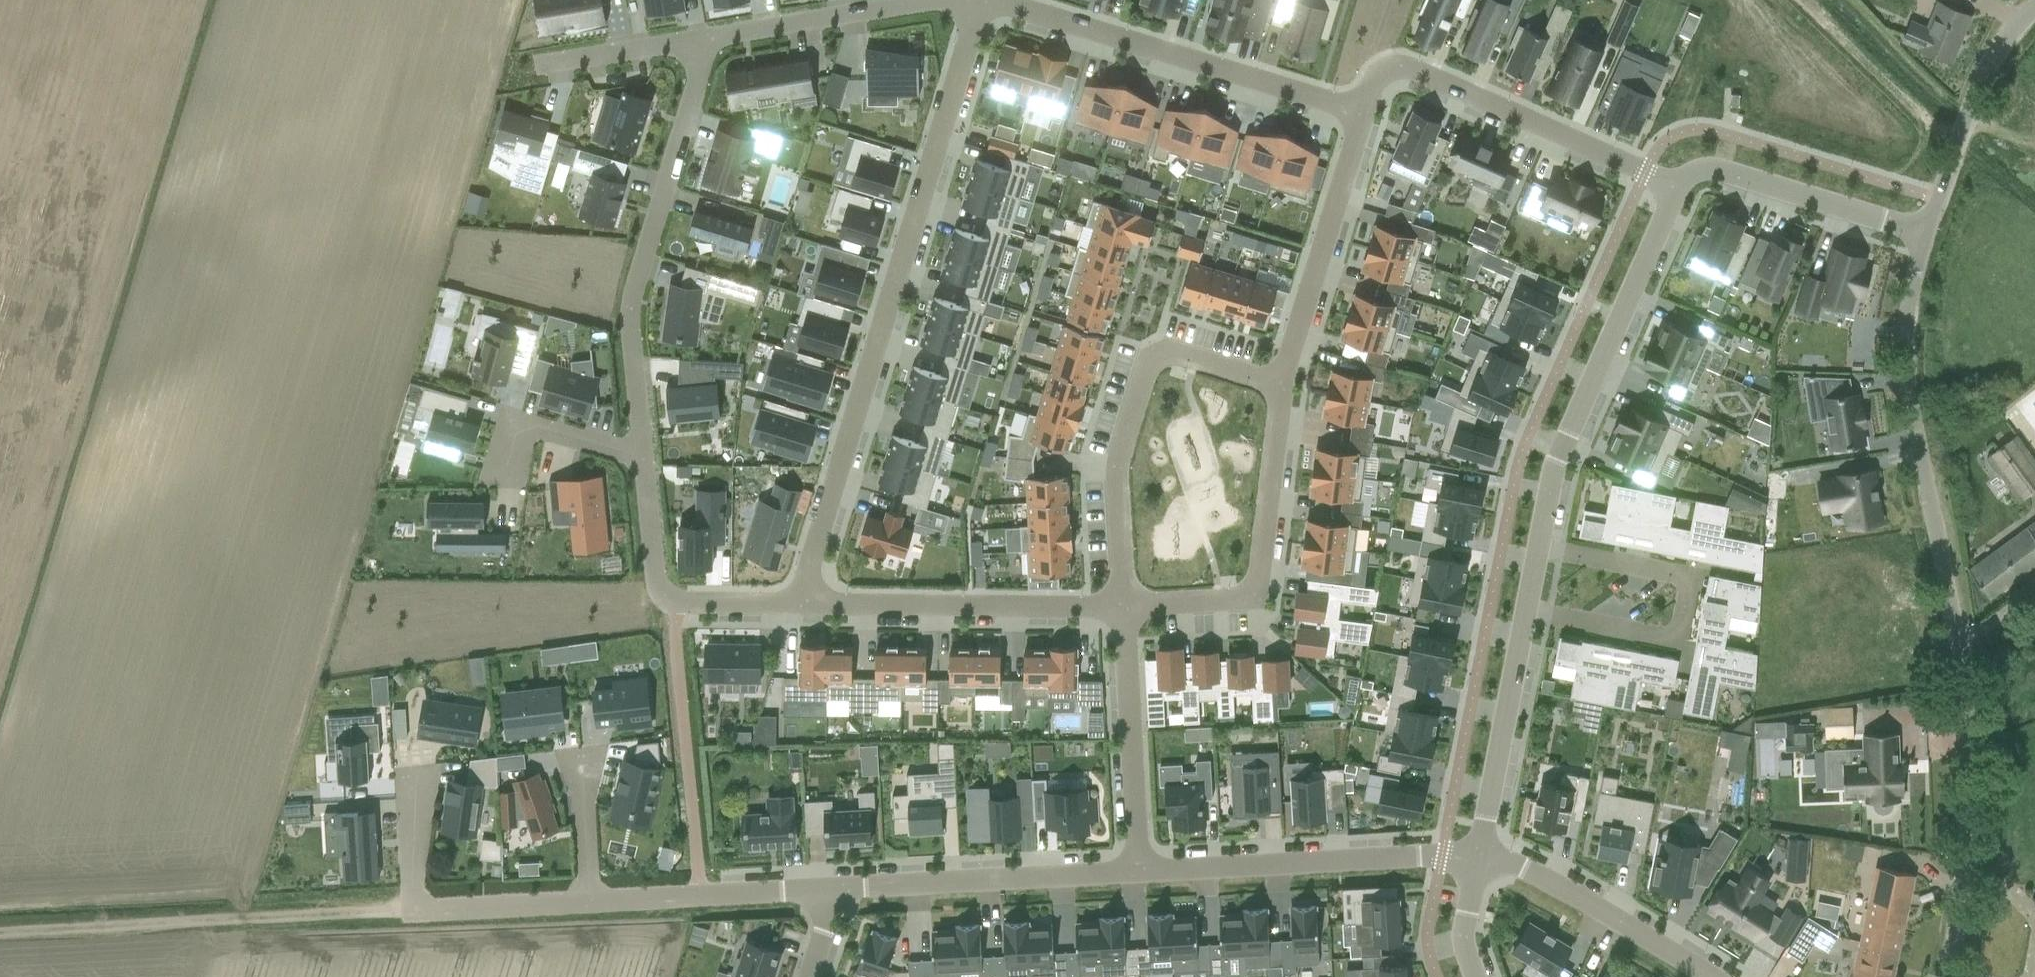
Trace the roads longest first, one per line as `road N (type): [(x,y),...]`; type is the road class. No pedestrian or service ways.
road 1 (residential): [(1945,976),(1965,881),(1971,762),(1968,704),(1909,386),(1909,299),(1926,235)]
road 2 (residential): [(987,0),(810,598)]
road 3 (residential): [(708,39),(629,311),(639,456)]
road 4 (track): [(417,911),(0,932)]
road 5 (residential): [(1120,602),(1118,462),(1154,349),(1281,386)]
road 6 (residential): [(1359,110),(988,0)]
road 7 (residential): [(1539,545),(1556,461),(1673,185)]
road 8 (residential): [(1526,612),(1681,643),(1693,575),(1539,545)]
road 9 (residential): [(1673,185),(1423,74),(1389,70),(1371,84),(1359,110)]
road 10 (residential): [(1281,386),(1253,598),(1120,602)]
road 11 (residential): [(1478,856),(1137,870)]
road 12 (residential): [(593,903),(417,911),(414,766)]
road 13 (residential): [(810,598),(1120,602)]
road 14 (residential): [(1137,870),(840,893)]
road 15 (residential): [(639,456),(664,594),(675,602),(810,598)]
road 16 (residential): [(1359,110),(1281,386)]
road 17 (residential): [(1137,870),(1120,602)]
road 18 (residential): [(1673,185),(1710,168),(1926,235)]
road 19 (residential): [(1713,976),(1553,878),(1478,856)]
road 20 (unclassified): [(1926,235),(1998,53),(2034,11)]
road 21 (residential): [(1478,856),(1526,612)]
road 22 (residential): [(840,893),(593,903)]
road 23 (residential): [(924,0),(708,39)]
road 24 (residential): [(639,456),(505,430),(500,477)]
road 25 (residential): [(708,39),(545,67)]
road 26 (residential): [(593,903),(584,763)]
road 27 (residential): [(1475,976),(1464,940),(1478,856)]

